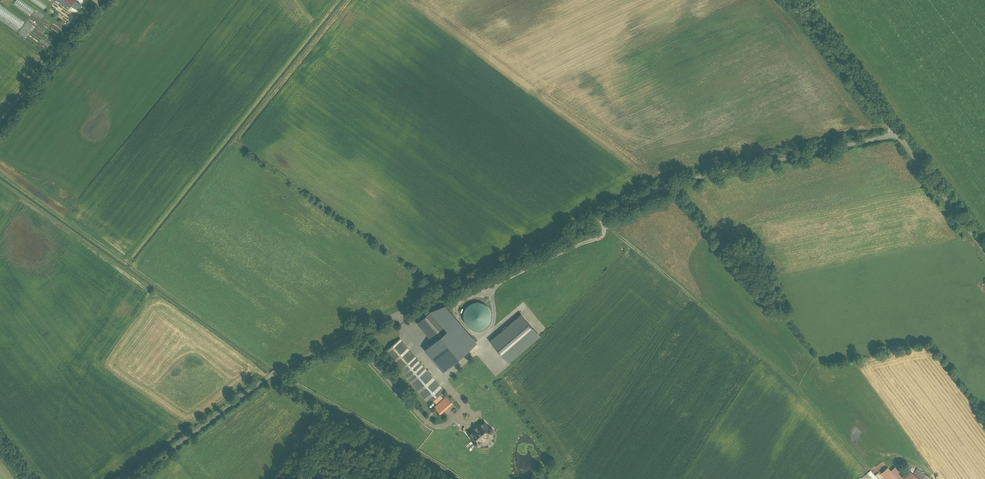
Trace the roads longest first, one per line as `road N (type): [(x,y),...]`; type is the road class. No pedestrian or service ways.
road 1 (unclassified): [(893,128),(694,176),(281,370),(132,478)]
road 2 (unclassified): [(798,0),(893,128)]
road 3 (unclassified): [(893,128),(984,252)]
road 4 (unclassified): [(0,120),(96,0)]

